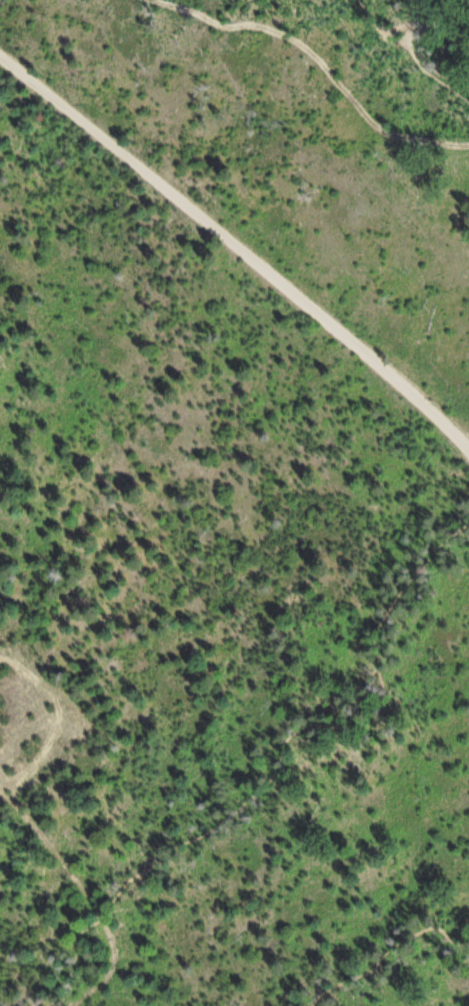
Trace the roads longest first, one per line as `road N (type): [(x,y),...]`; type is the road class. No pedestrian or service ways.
road 1 (residential): [(468,447),(119,149),(0,65)]
road 2 (track): [(72,1005),(119,960),(114,931),(21,807),(0,800)]

